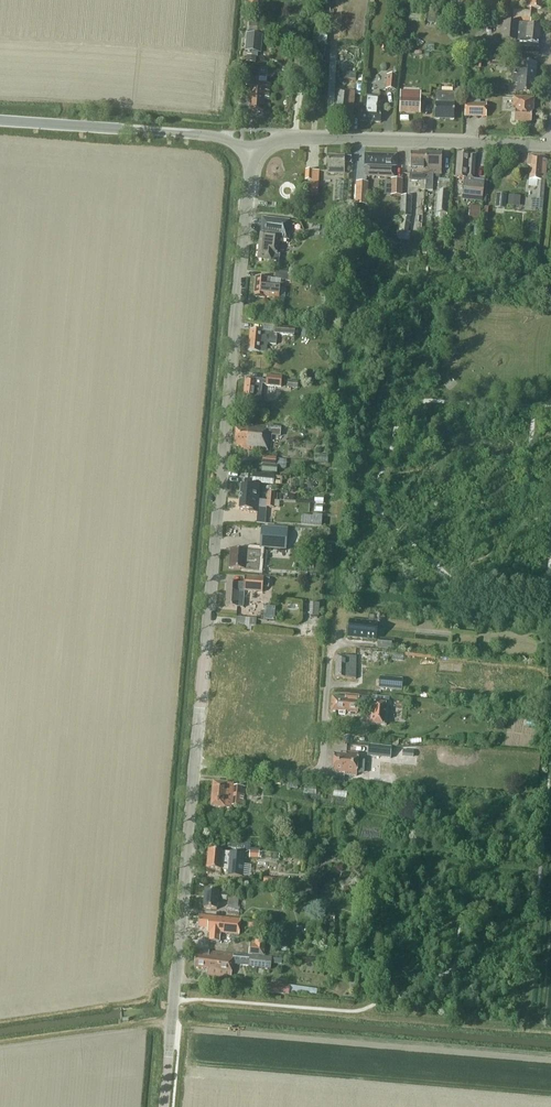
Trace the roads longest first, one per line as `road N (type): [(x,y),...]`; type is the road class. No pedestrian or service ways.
road 1 (tertiary): [(195,767),(251,153)]
road 2 (tertiary): [(164,1106),(195,767)]
road 3 (tertiary): [(251,153),(281,137),(550,146)]
road 4 (unclassified): [(0,120),(217,137),(251,153)]
road 5 (residential): [(195,767),(319,772),(329,657)]

